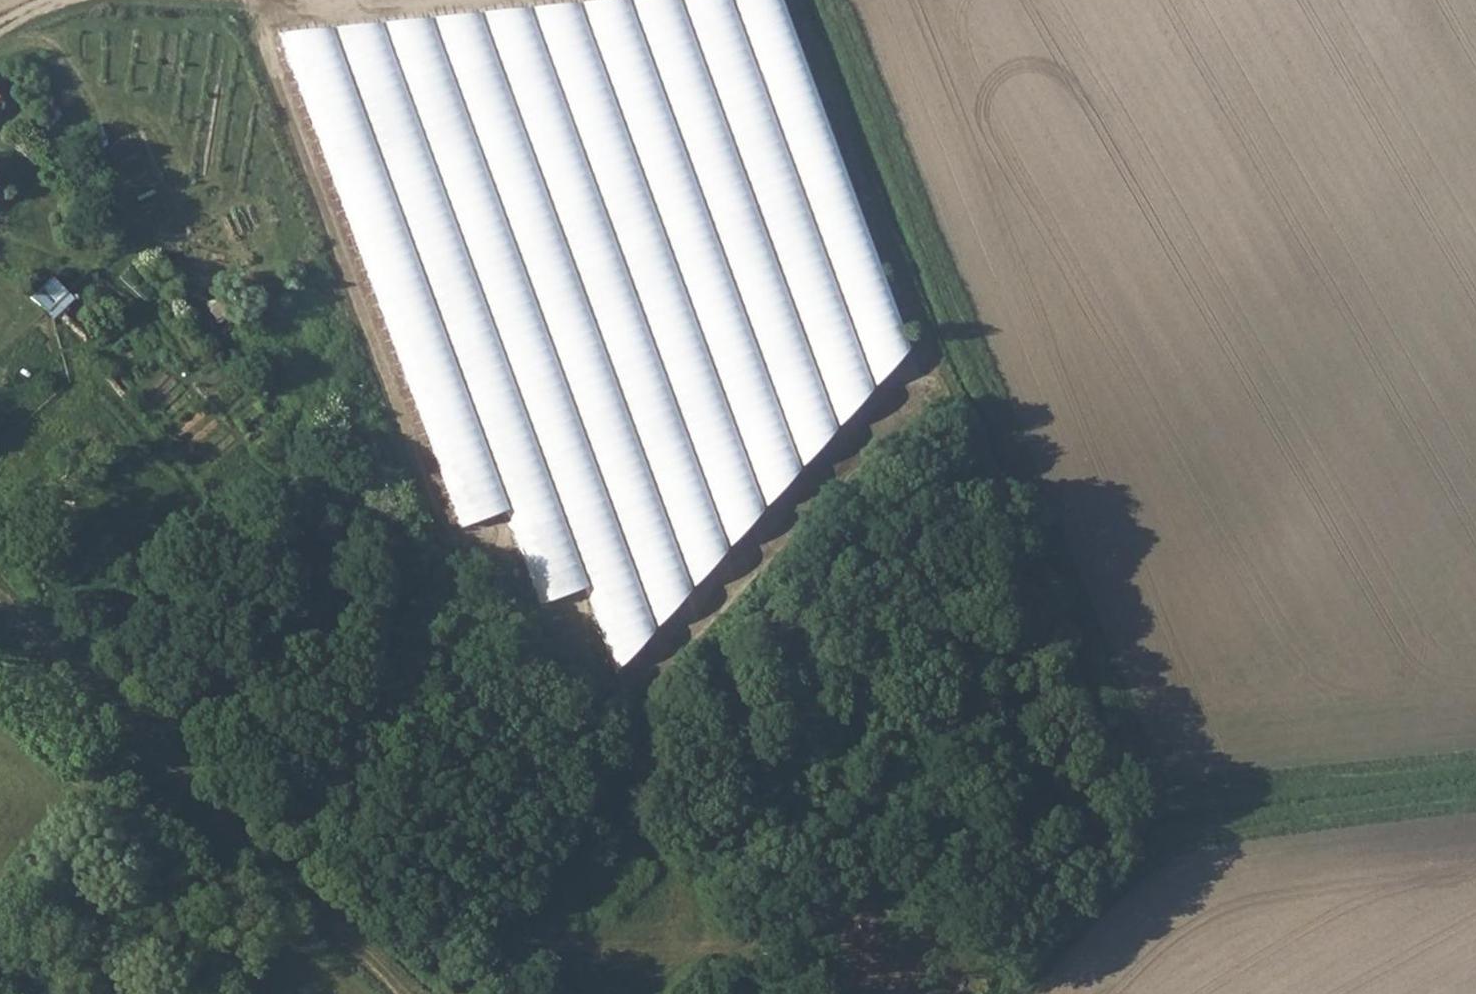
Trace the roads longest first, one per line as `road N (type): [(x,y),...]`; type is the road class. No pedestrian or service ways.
road 1 (track): [(0,615),(387,993)]

